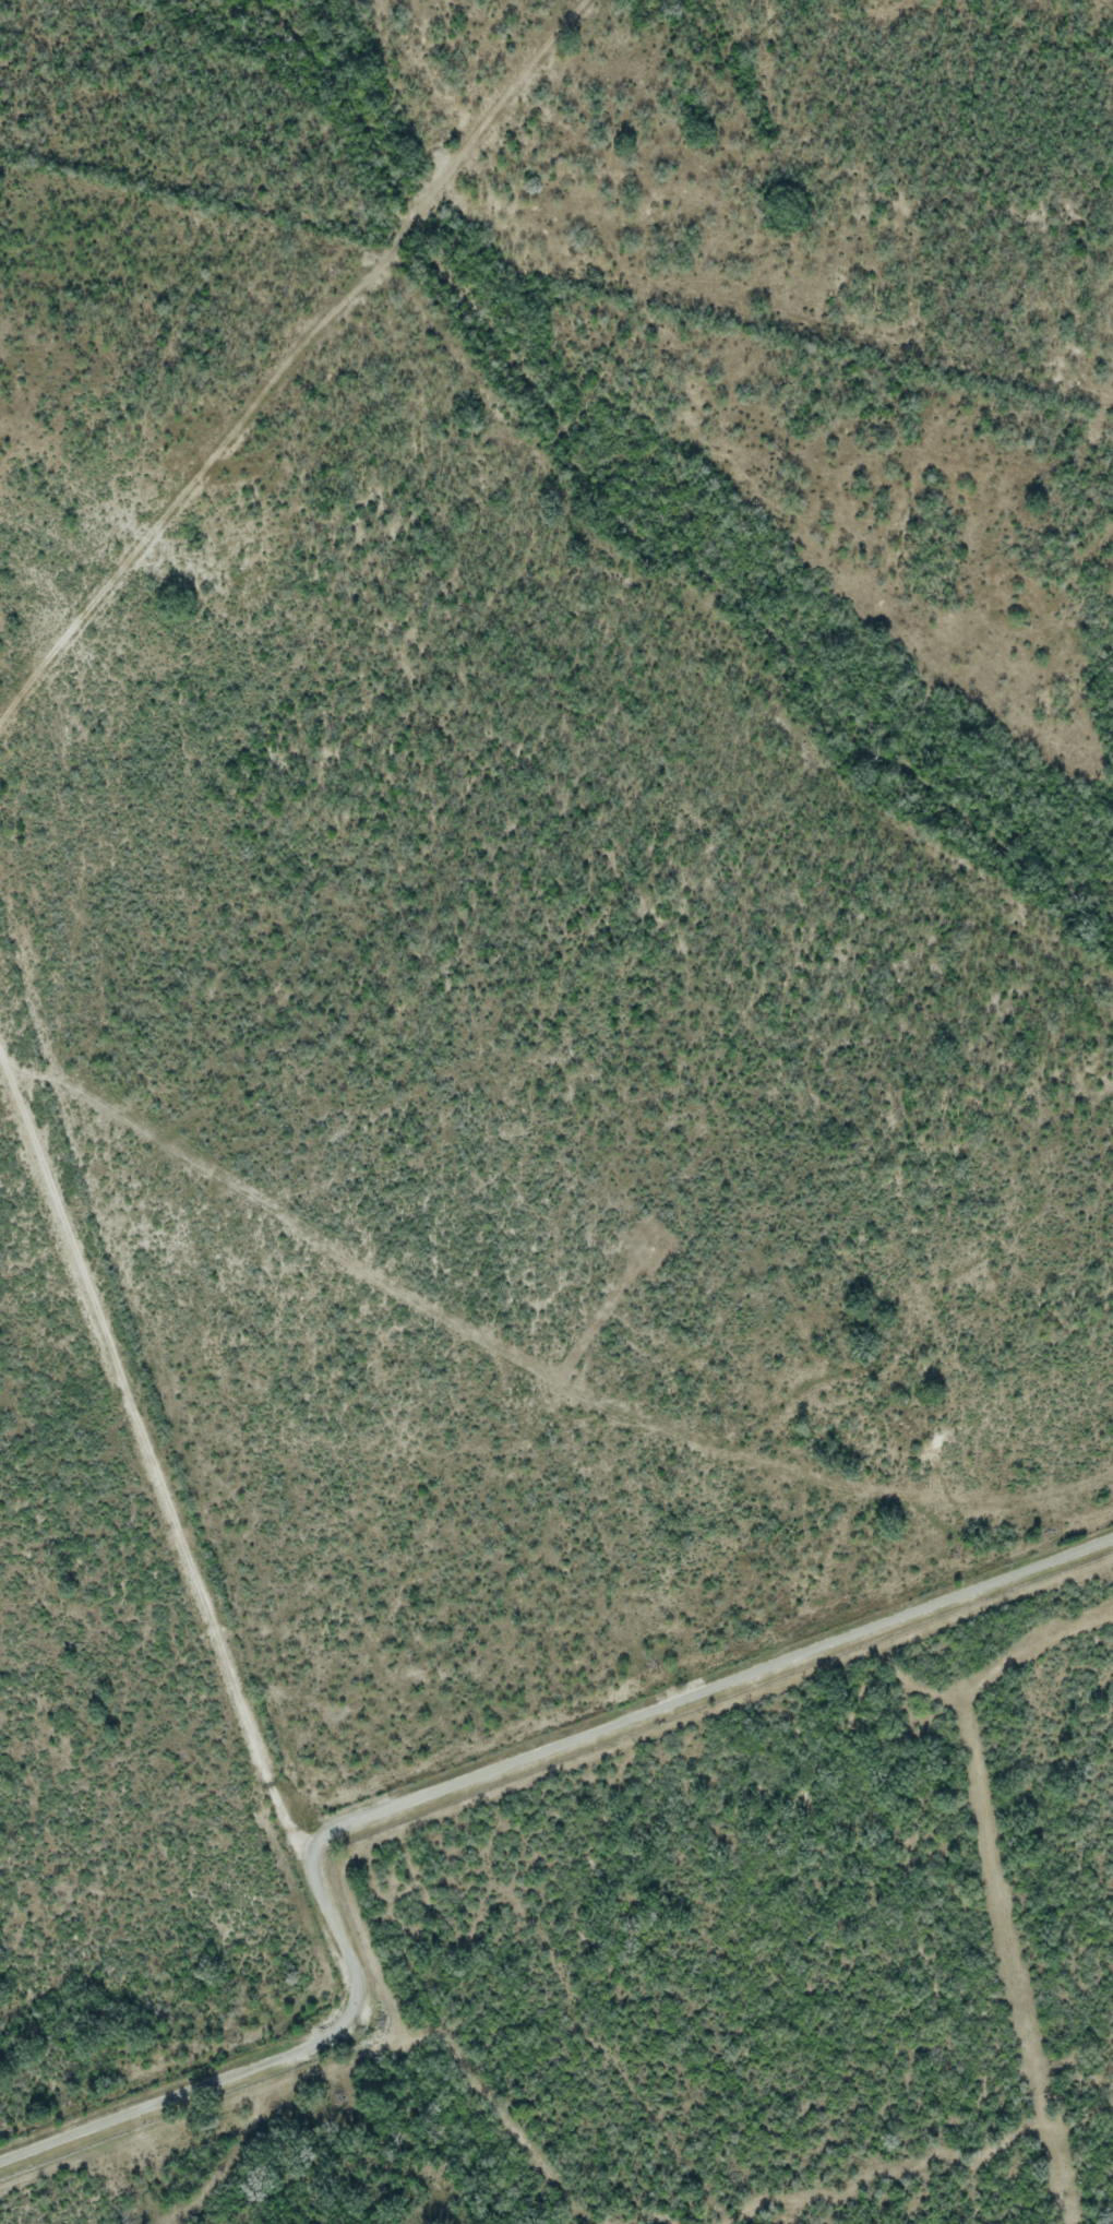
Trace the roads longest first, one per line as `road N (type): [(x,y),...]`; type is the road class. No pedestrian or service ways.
road 1 (residential): [(0,2164),(346,2029),(359,1978),(315,1877),(320,1843),(335,1832),(1112,1544)]

